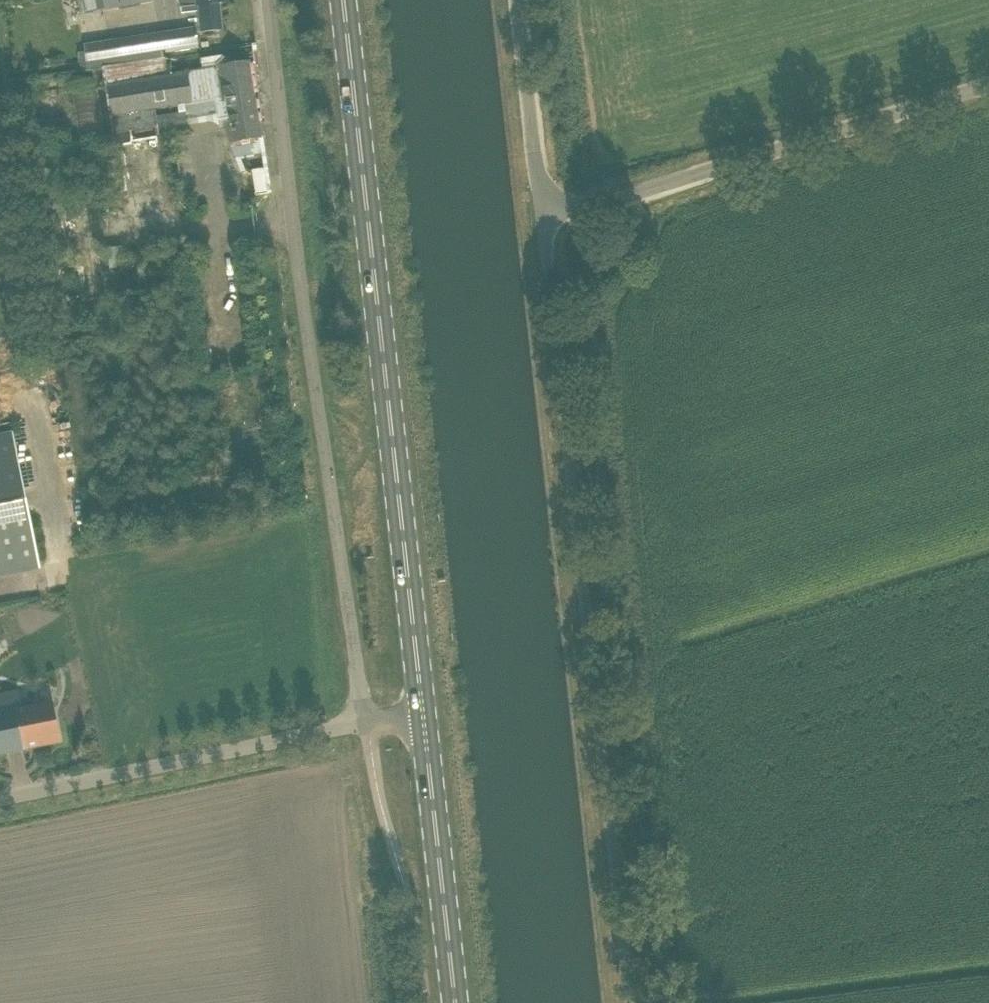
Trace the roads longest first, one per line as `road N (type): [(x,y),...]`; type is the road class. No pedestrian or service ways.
road 1 (unclassified): [(632,1002),(537,218)]
road 2 (unclassified): [(369,725),(268,0)]
road 3 (primary): [(426,717),(343,0)]
road 4 (unclassified): [(537,218),(988,80)]
road 5 (unclassified): [(0,803),(369,725)]
road 6 (primary): [(458,1002),(426,717)]
road 7 (unclassified): [(537,218),(515,0)]

